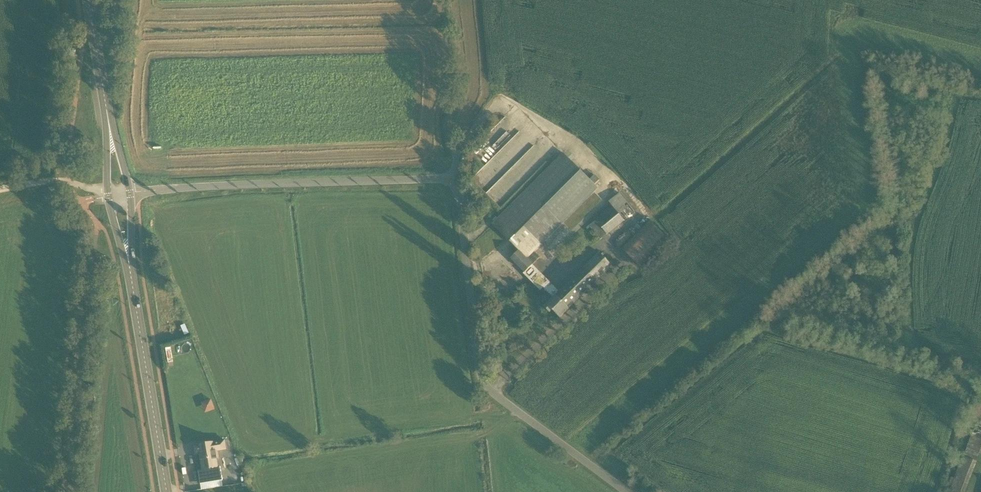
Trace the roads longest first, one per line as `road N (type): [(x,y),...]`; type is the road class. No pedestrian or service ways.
road 1 (unclassified): [(455,180),(482,382),(623,491)]
road 2 (unclassified): [(131,193),(455,180)]
road 3 (secondary): [(129,268),(167,491)]

